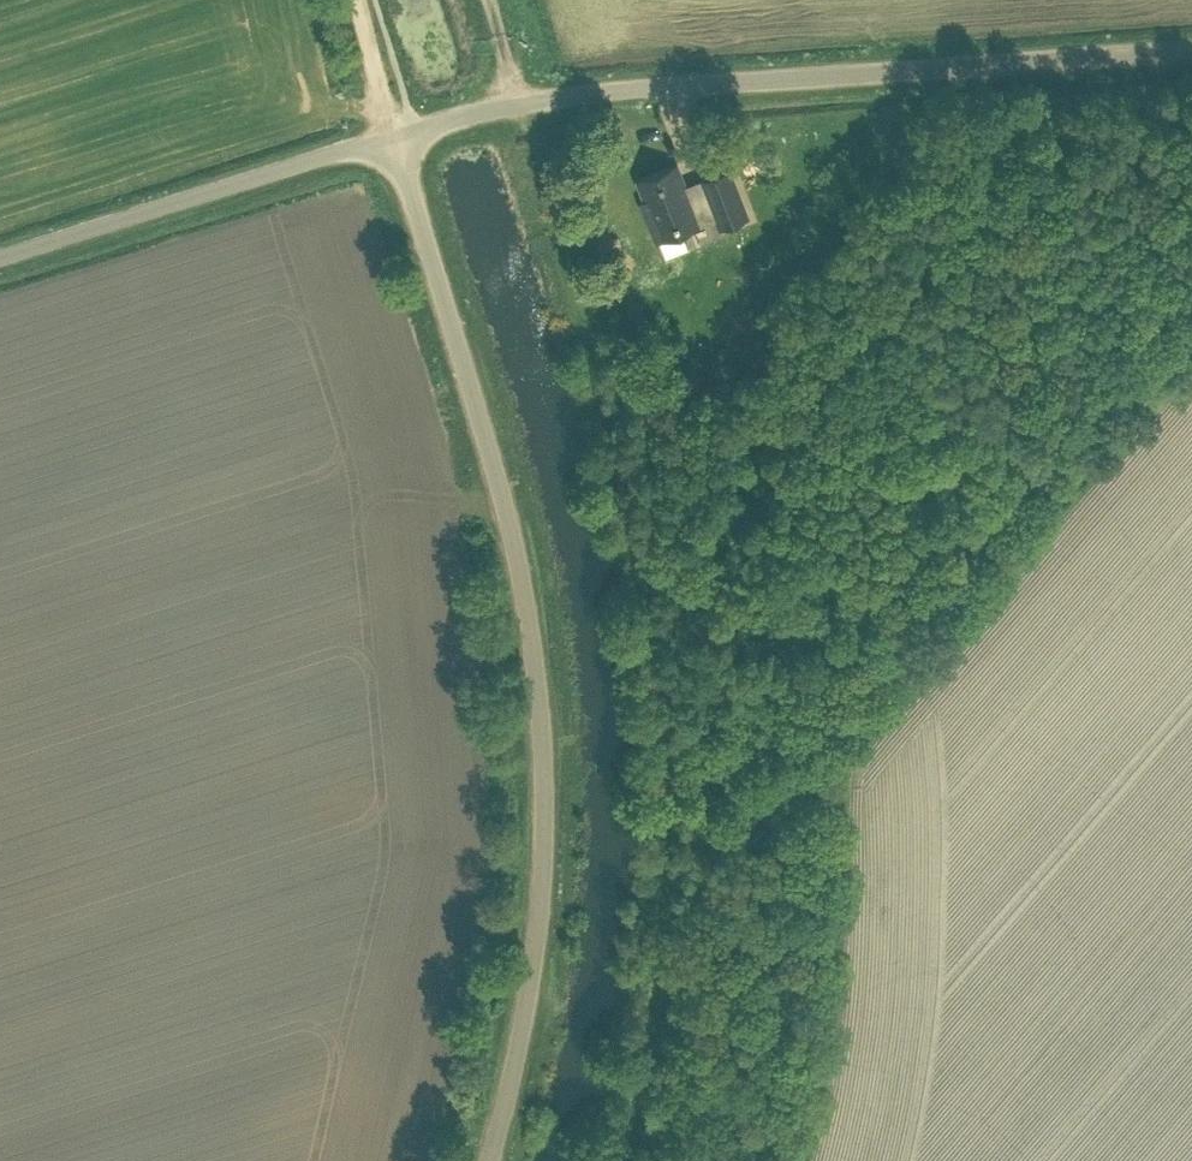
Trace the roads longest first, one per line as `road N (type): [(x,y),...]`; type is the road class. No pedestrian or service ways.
road 1 (track): [(485,0),(639,551),(667,870),(643,1055),(613,1160)]
road 2 (unclassified): [(491,1160),(546,901),(532,637),(480,410),(391,132)]
road 3 (unclassified): [(391,132),(516,101),(601,91),(1191,48)]
road 4 (unclassified): [(391,132),(0,256)]
road 5 (track): [(350,0),(391,132)]

